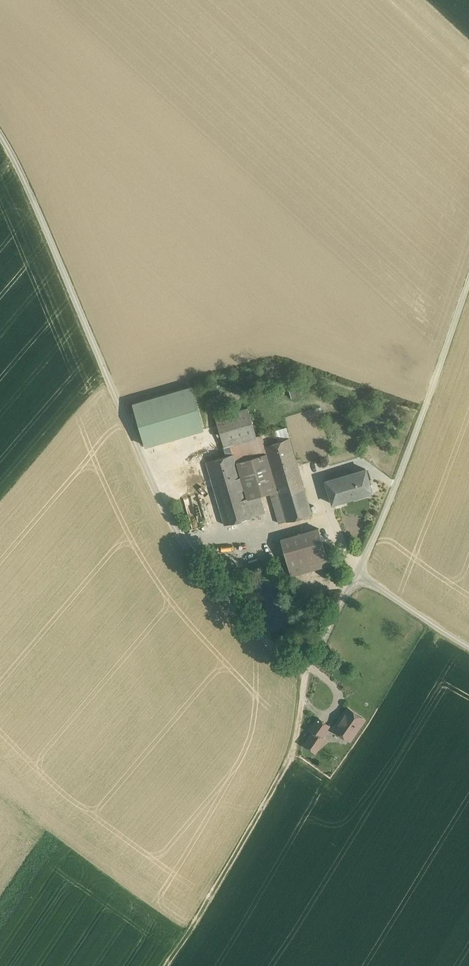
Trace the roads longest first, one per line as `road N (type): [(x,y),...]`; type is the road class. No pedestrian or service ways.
road 1 (track): [(0,133),(180,535),(305,685),(356,571)]
road 2 (unclassified): [(468,645),(356,571),(387,508),(468,277)]
road 3 (track): [(166,965),(295,754),(305,685)]

